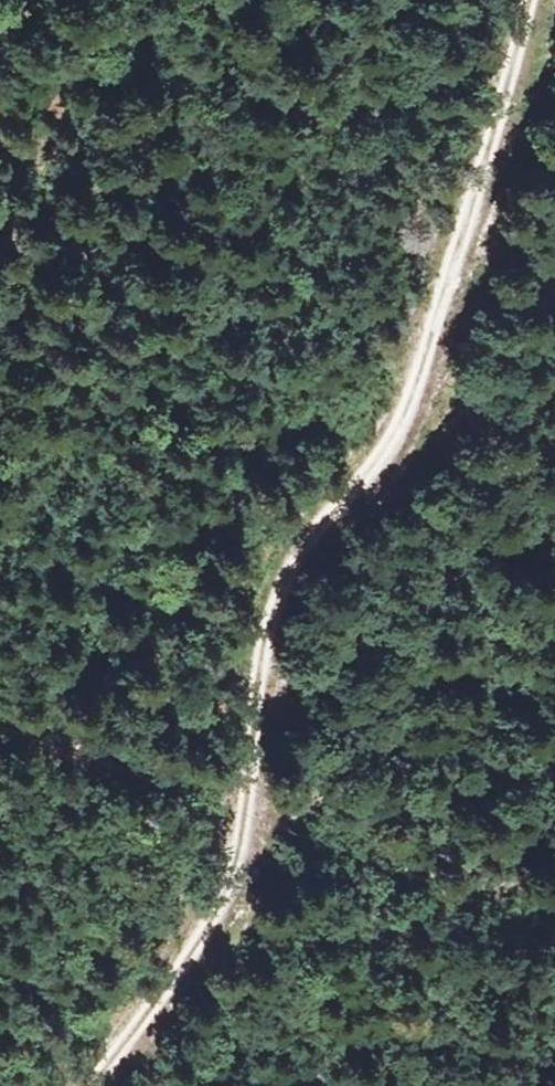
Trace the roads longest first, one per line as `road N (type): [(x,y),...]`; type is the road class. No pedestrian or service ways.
road 1 (track): [(104,1085),(220,923),(241,870),(262,668),(285,574),(392,456),(413,415),(529,0)]

